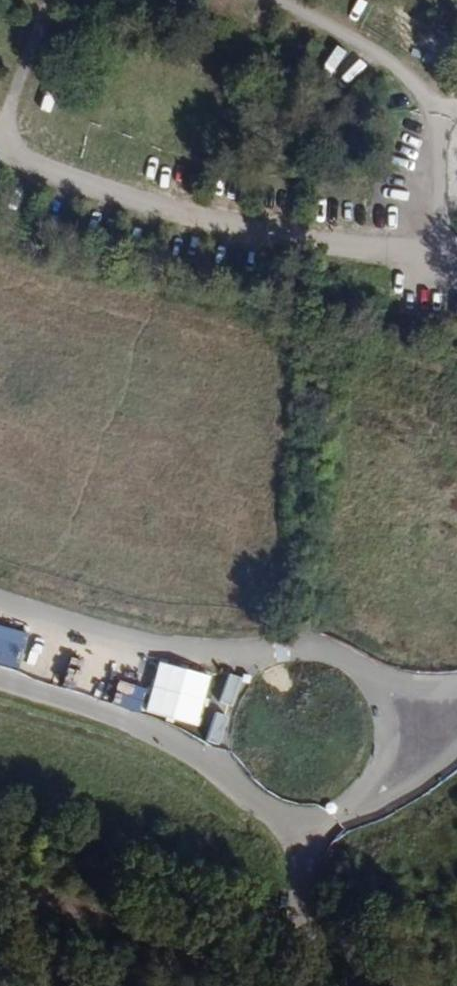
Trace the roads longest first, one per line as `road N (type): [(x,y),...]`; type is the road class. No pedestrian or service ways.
road 1 (residential): [(277,652),(163,649),(0,602)]
road 2 (residential): [(0,684),(131,725),(227,771)]
road 3 (unclassified): [(303,819),(300,985)]
road 4 (residential): [(344,810),(366,794),(390,746),(390,719),(365,672)]
road 5 (residential): [(277,652),(232,687),(219,743),(227,771)]
road 6 (residential): [(344,810),(387,801),(456,747)]

